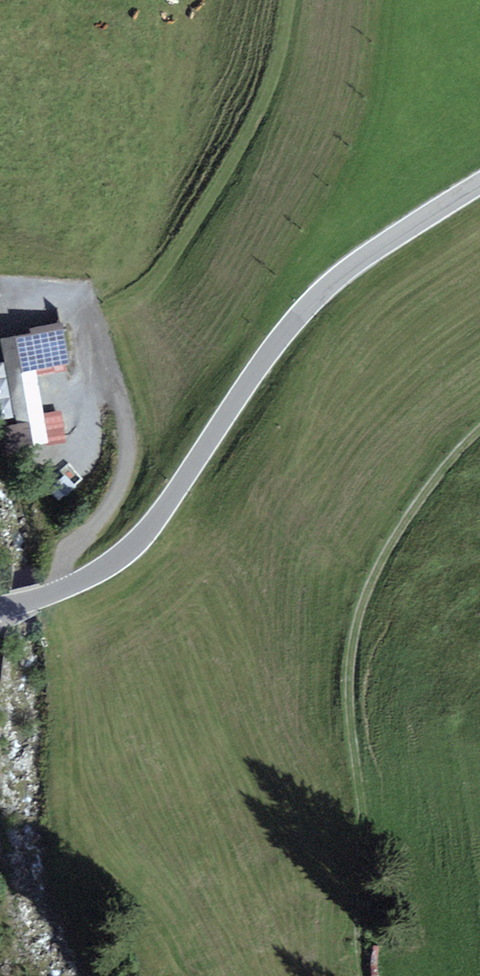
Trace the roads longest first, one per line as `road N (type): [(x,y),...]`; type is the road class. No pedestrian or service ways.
road 1 (tertiary): [(479,184),(317,296),(139,541),(88,579),(0,608)]
road 2 (track): [(479,422),(398,516),(364,586),(348,650),(363,975)]
road 3 (track): [(165,0),(143,214),(95,289)]

